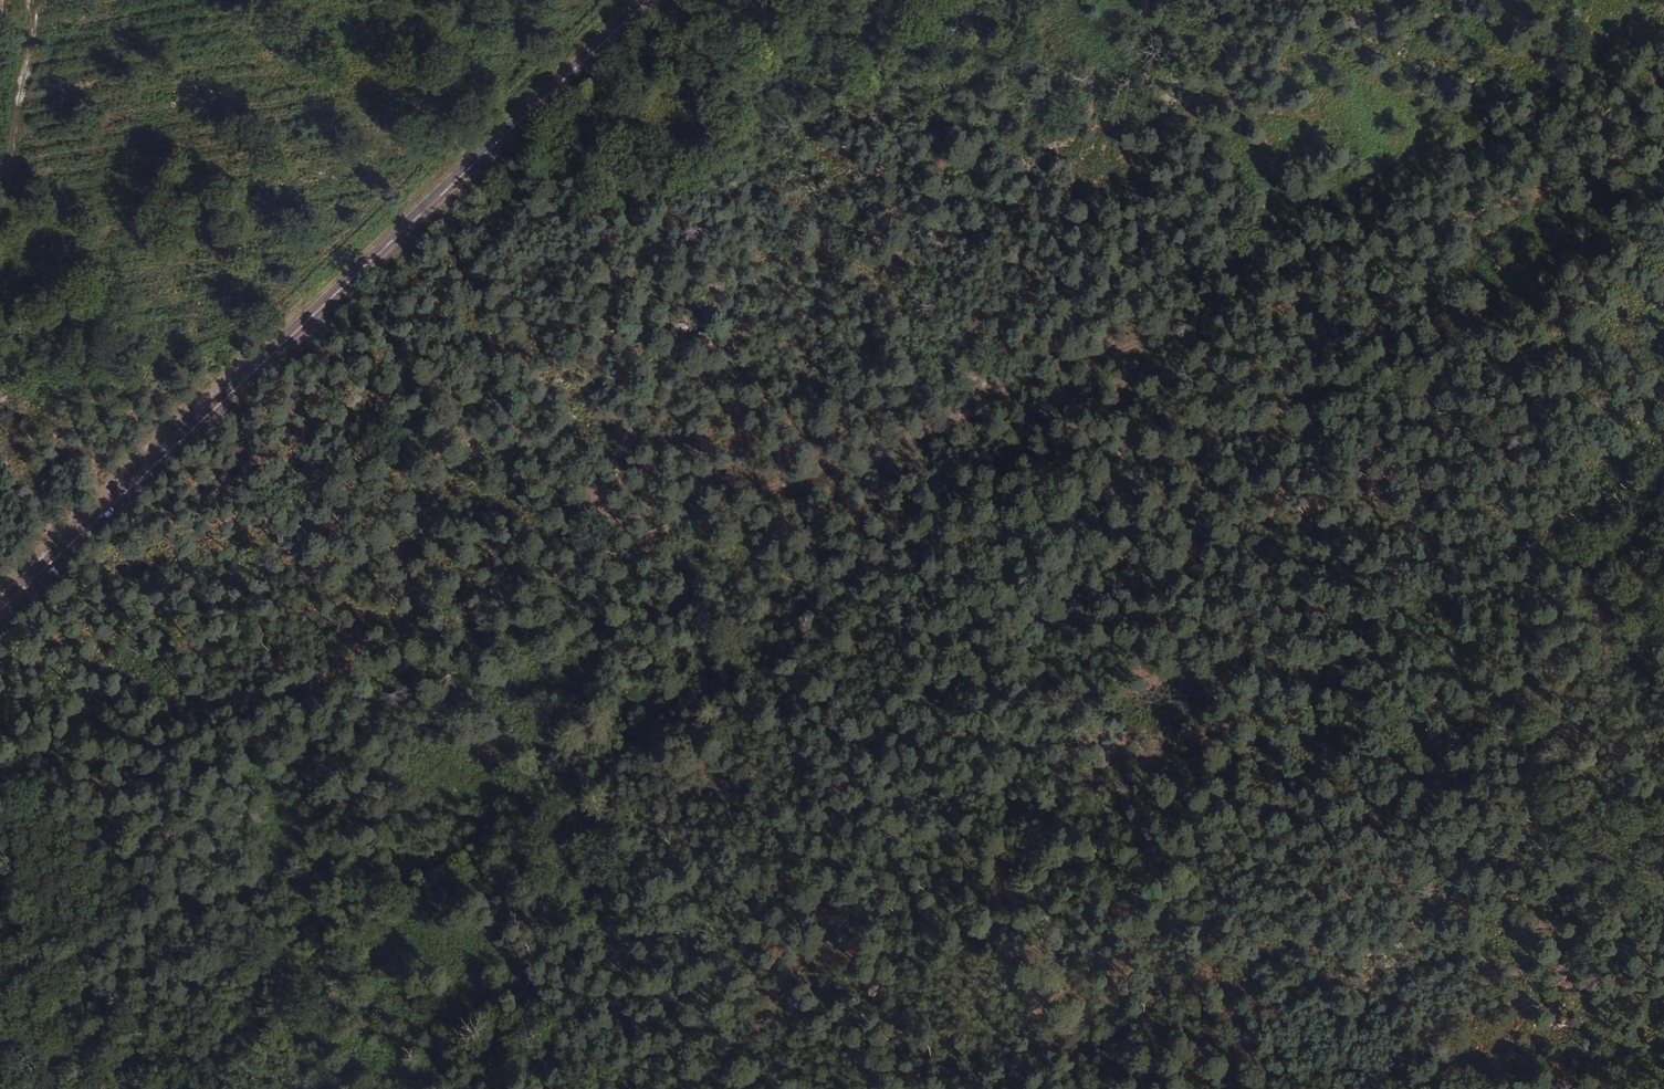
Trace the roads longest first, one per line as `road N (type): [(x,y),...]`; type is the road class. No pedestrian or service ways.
road 1 (track): [(1125,0),(1663,949)]
road 2 (tertiary): [(648,0),(0,607)]

